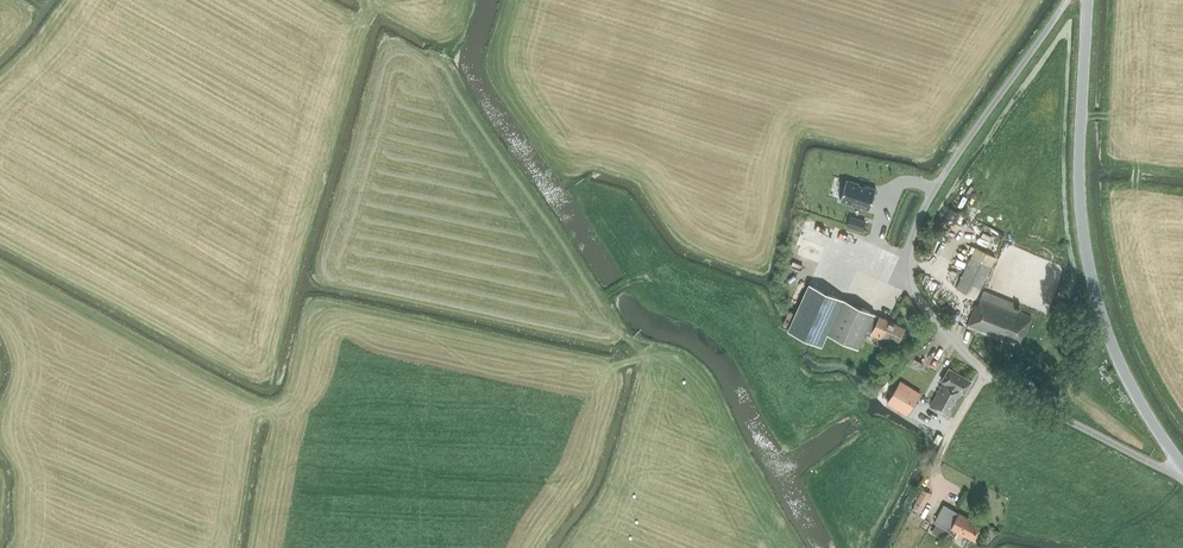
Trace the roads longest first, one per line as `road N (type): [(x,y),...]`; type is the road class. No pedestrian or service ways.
road 1 (residential): [(1182,473),(987,375),(921,305),(909,276),(928,200),(1067,0)]
road 2 (tertiary): [(1182,466),(1127,379),(1091,277),(1080,198),(1087,0)]

